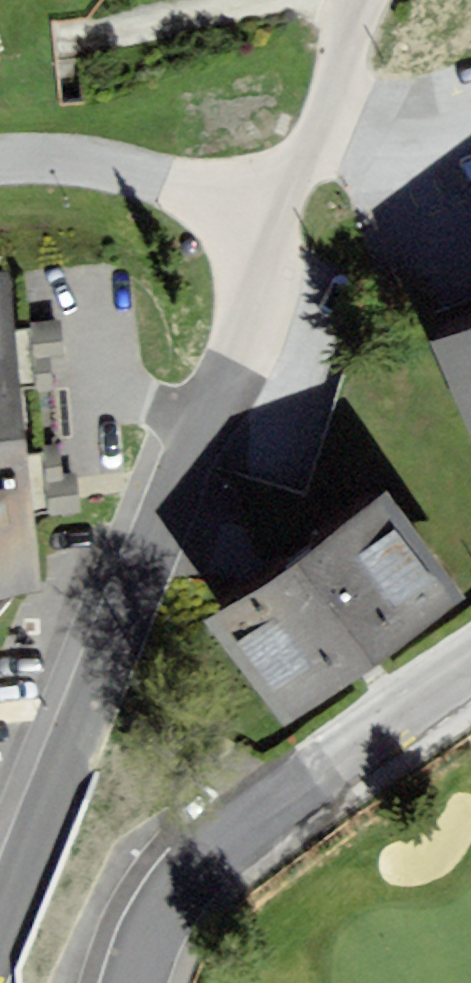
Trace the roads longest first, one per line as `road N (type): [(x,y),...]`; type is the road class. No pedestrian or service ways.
road 1 (residential): [(470,667),(229,834),(145,924),(114,982)]
road 2 (residential): [(179,467),(0,913)]
road 3 (residential): [(257,206),(253,305),(179,467)]
road 4 (residential): [(257,206),(46,156),(0,160)]
road 5 (residential): [(381,0),(320,150),(257,206)]

